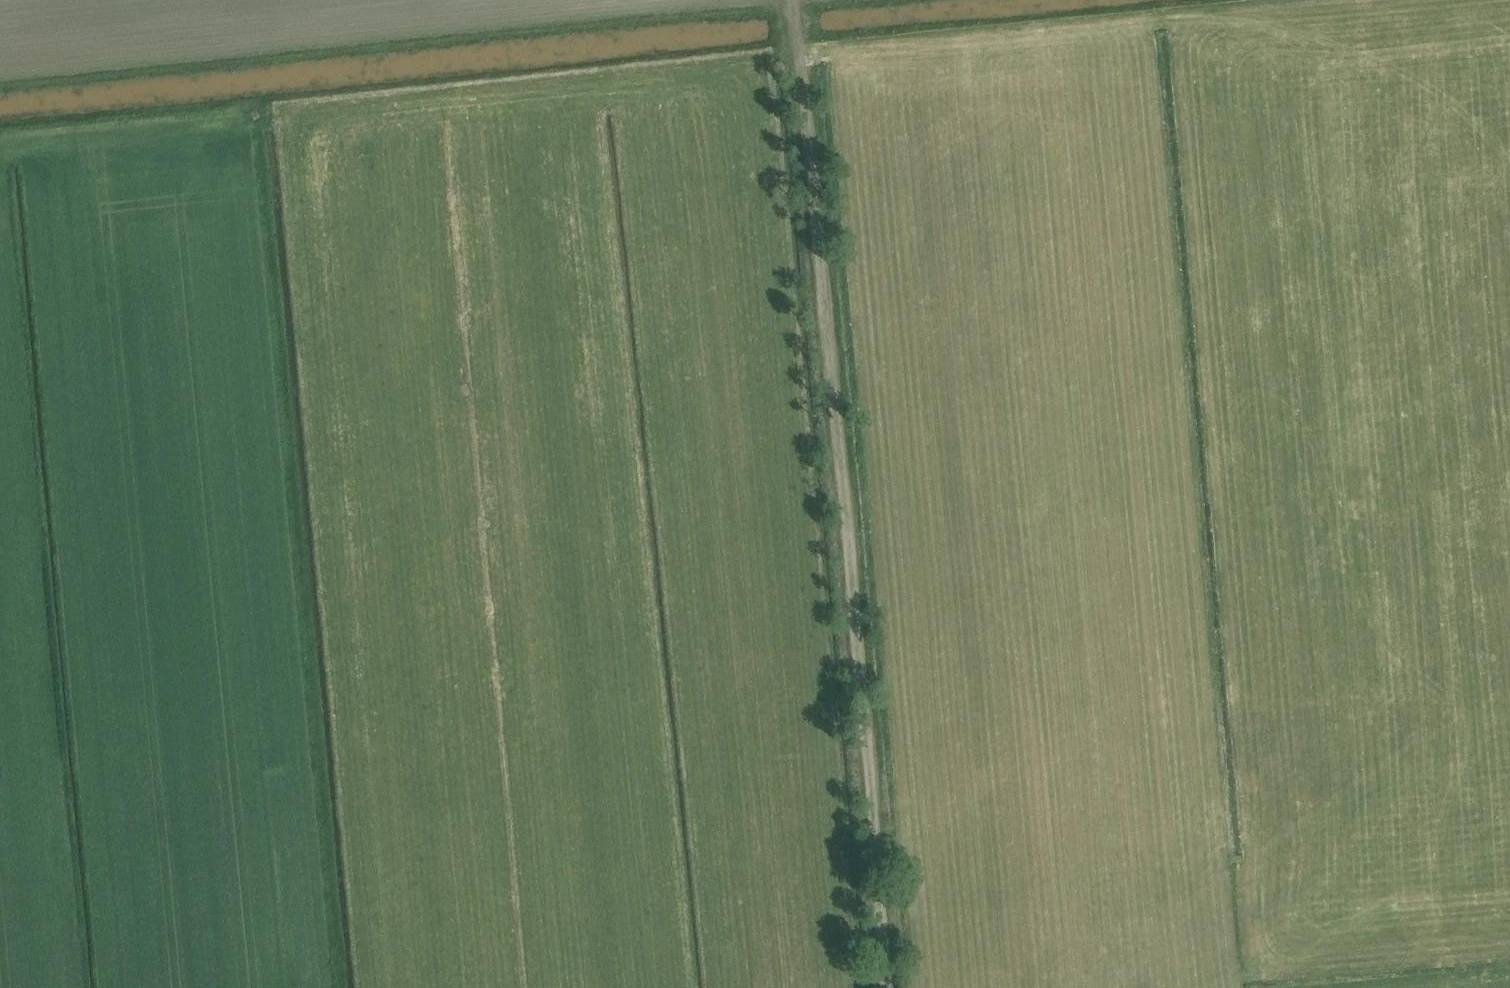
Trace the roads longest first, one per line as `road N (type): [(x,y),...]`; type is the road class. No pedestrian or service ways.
road 1 (track): [(793,0),(853,560),(887,987)]

